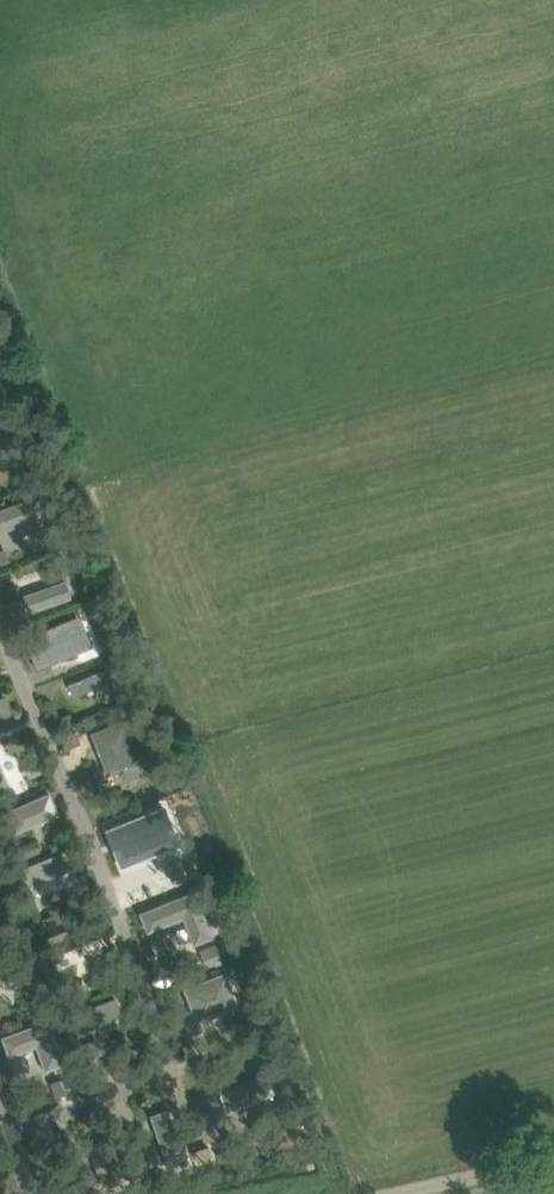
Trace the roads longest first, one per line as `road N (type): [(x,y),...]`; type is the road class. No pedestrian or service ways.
road 1 (track): [(401,1193),(553,1157)]

